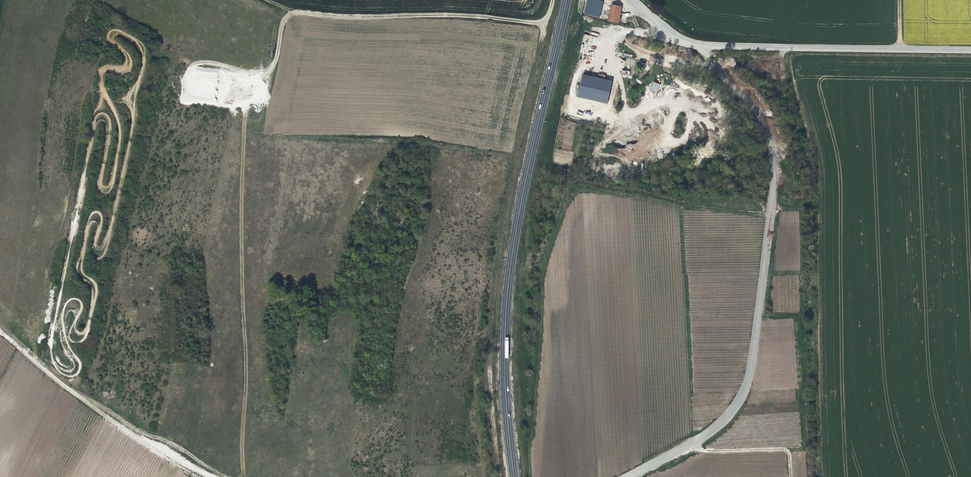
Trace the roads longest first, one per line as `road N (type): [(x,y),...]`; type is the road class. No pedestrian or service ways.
road 1 (primary): [(565,0),(508,276),(504,380),(513,476)]
road 2 (unclassified): [(970,50),(697,45),(631,0)]
road 3 (track): [(265,0),(329,15),(532,23),(544,19),(551,0)]
road 4 (track): [(194,476),(0,330)]
road 5 (track): [(790,476),(786,451),(685,445)]

